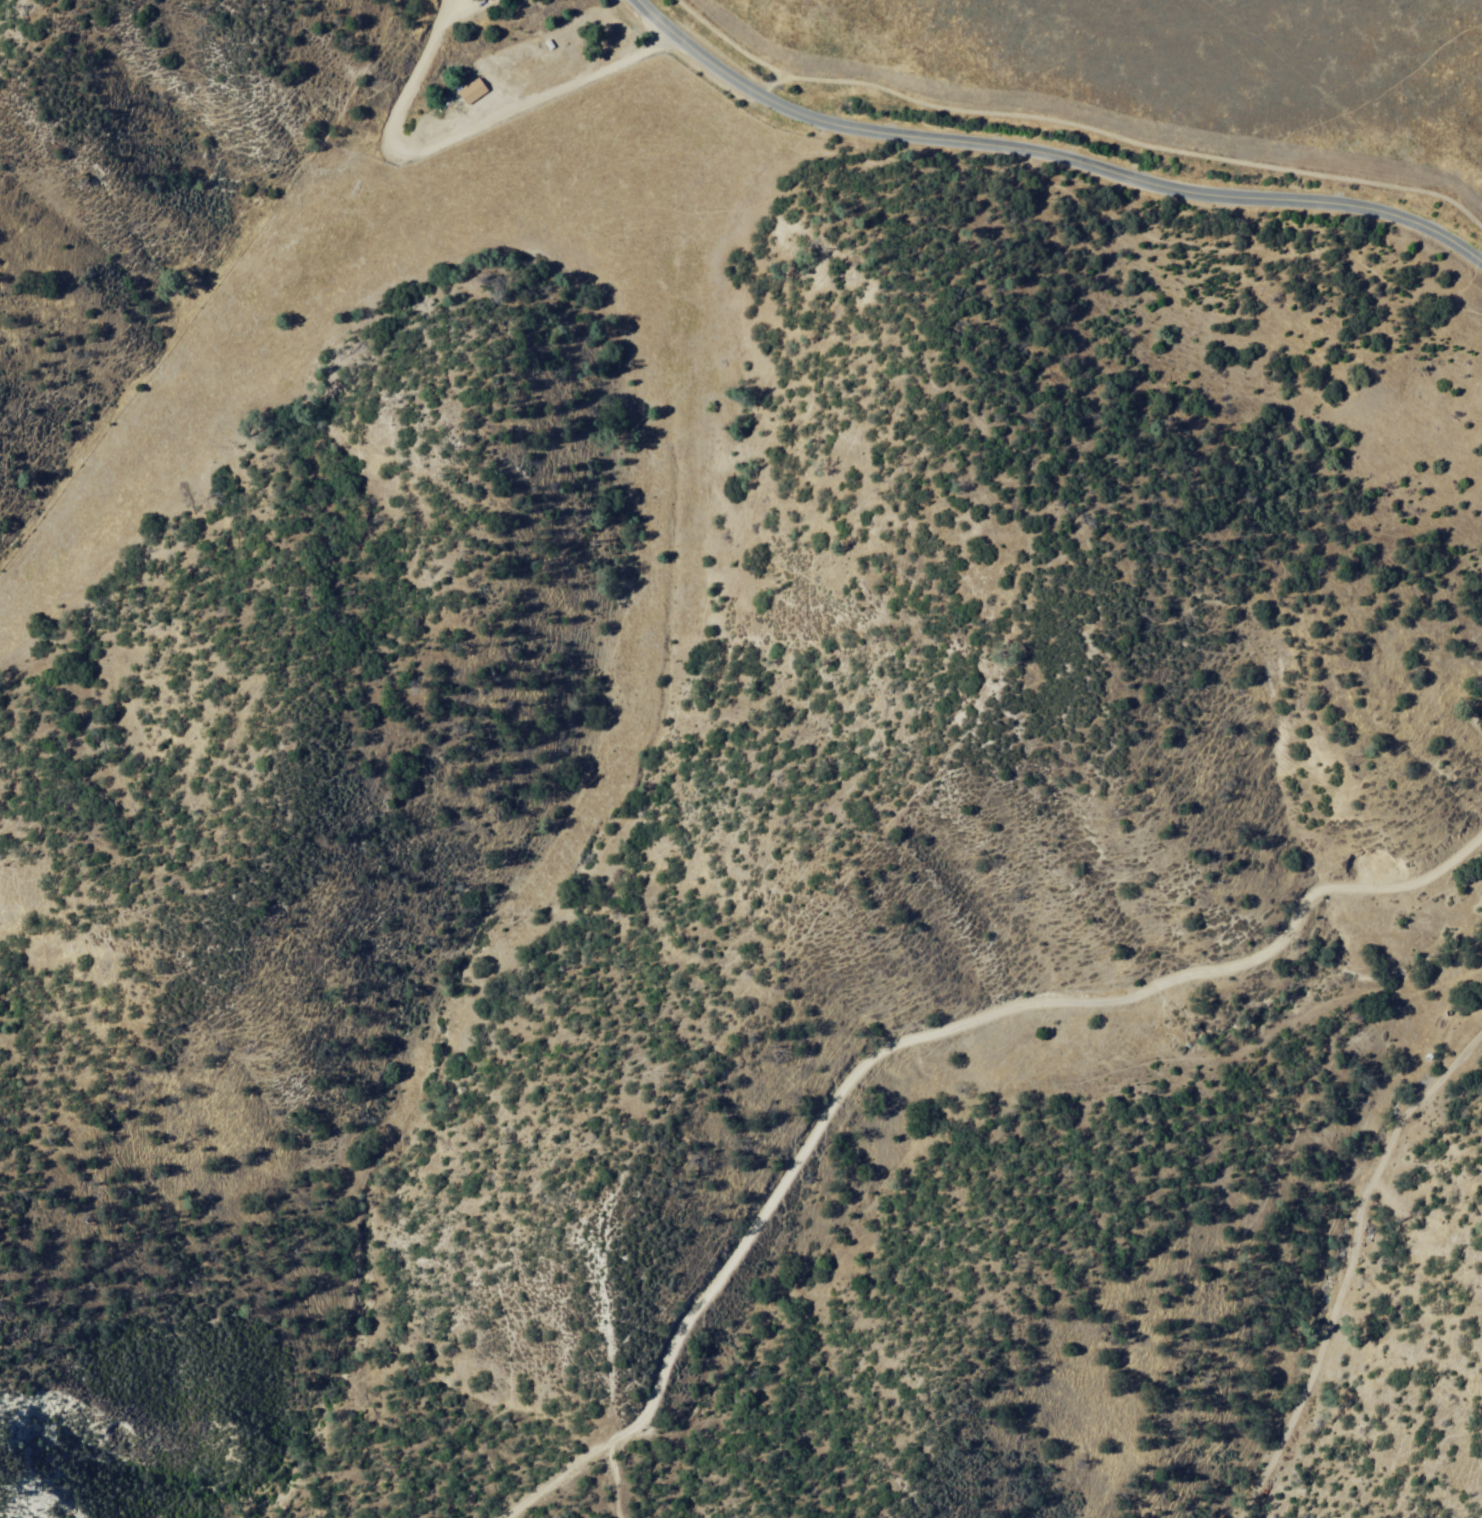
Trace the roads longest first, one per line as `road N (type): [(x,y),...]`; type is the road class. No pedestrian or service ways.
road 1 (track): [(497,1517),(598,1443),(640,1424),(688,1312),(843,1084),(888,1043),(1022,1000),(1142,987),(1248,959),(1276,943),(1325,886),(1374,888),(1481,832)]
road 2 (primary): [(1481,252),(1434,223),(1360,197),(1199,189),(1051,144),(823,118),(739,77),(641,0)]

